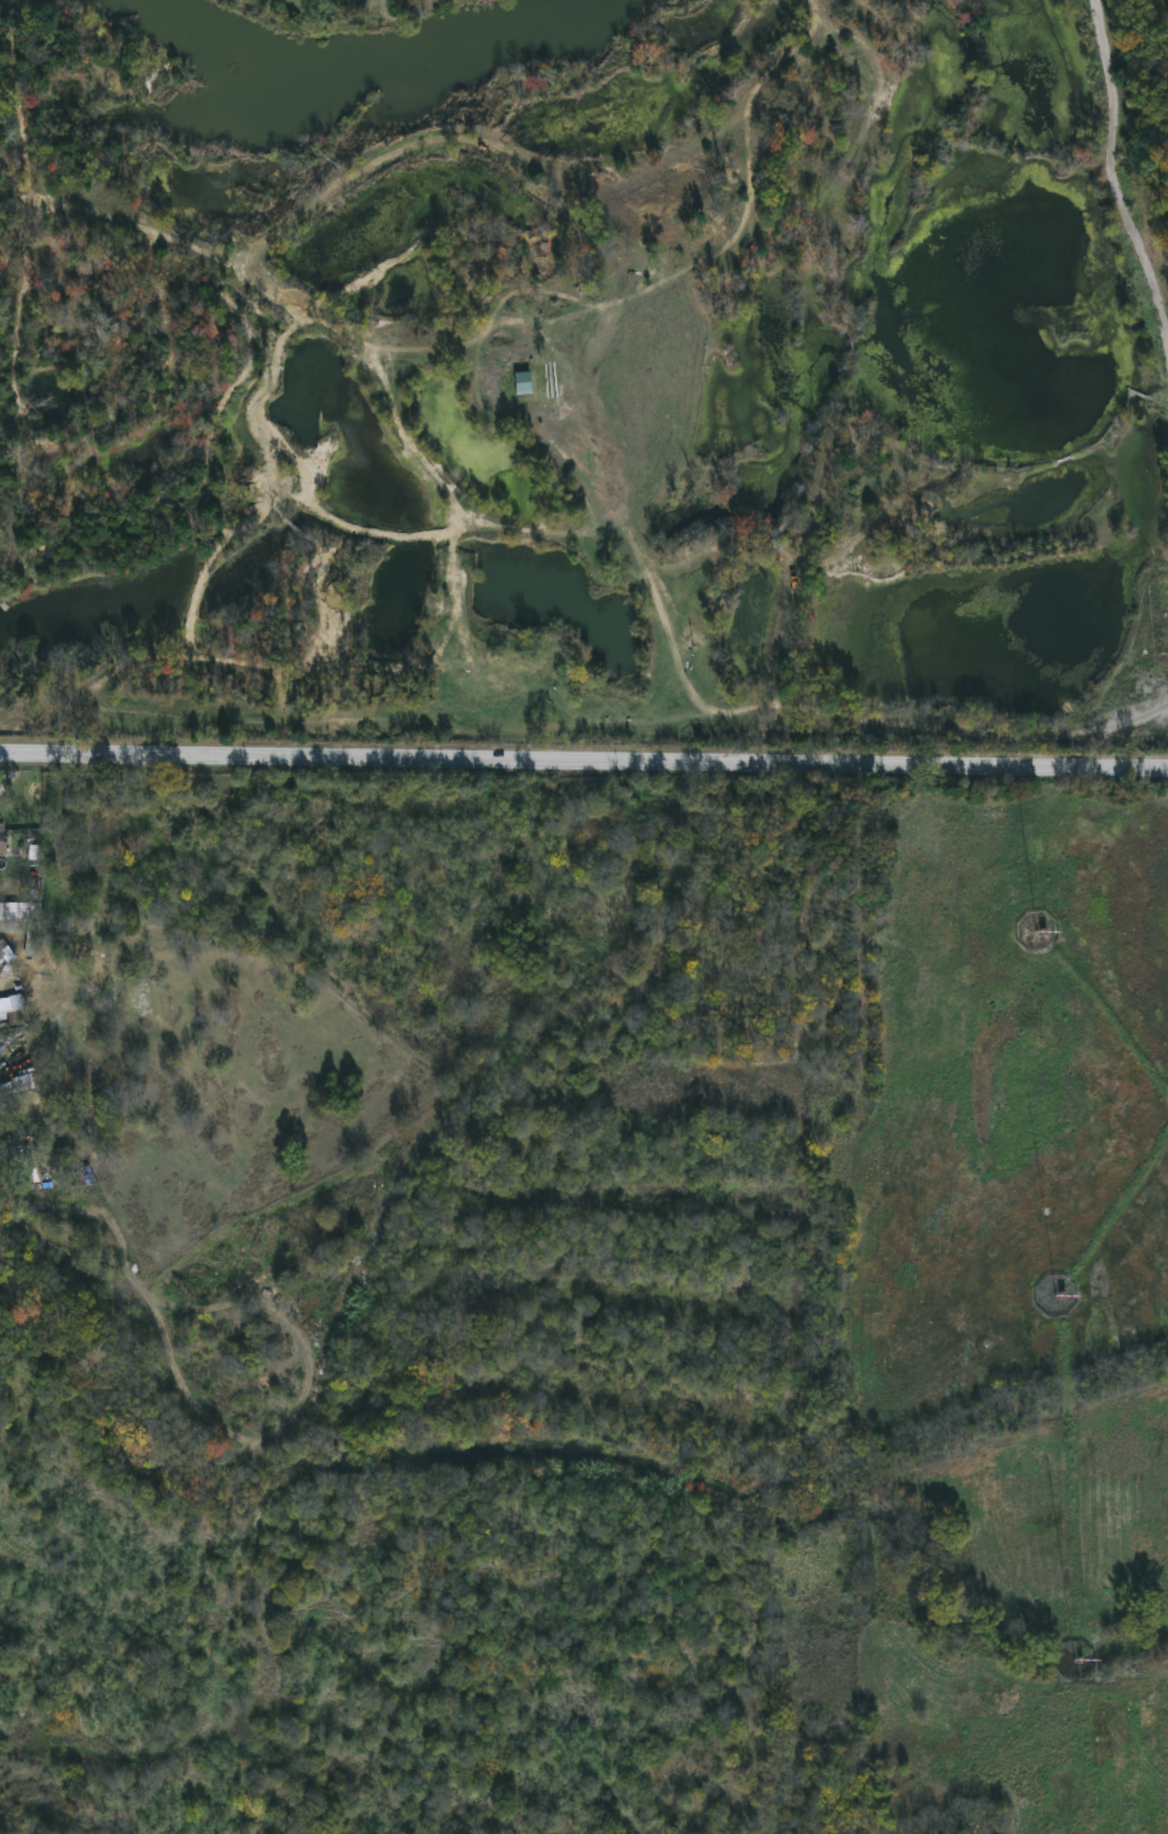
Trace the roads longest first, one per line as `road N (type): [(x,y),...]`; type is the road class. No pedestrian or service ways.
road 1 (tertiary): [(1167,768),(0,756)]

